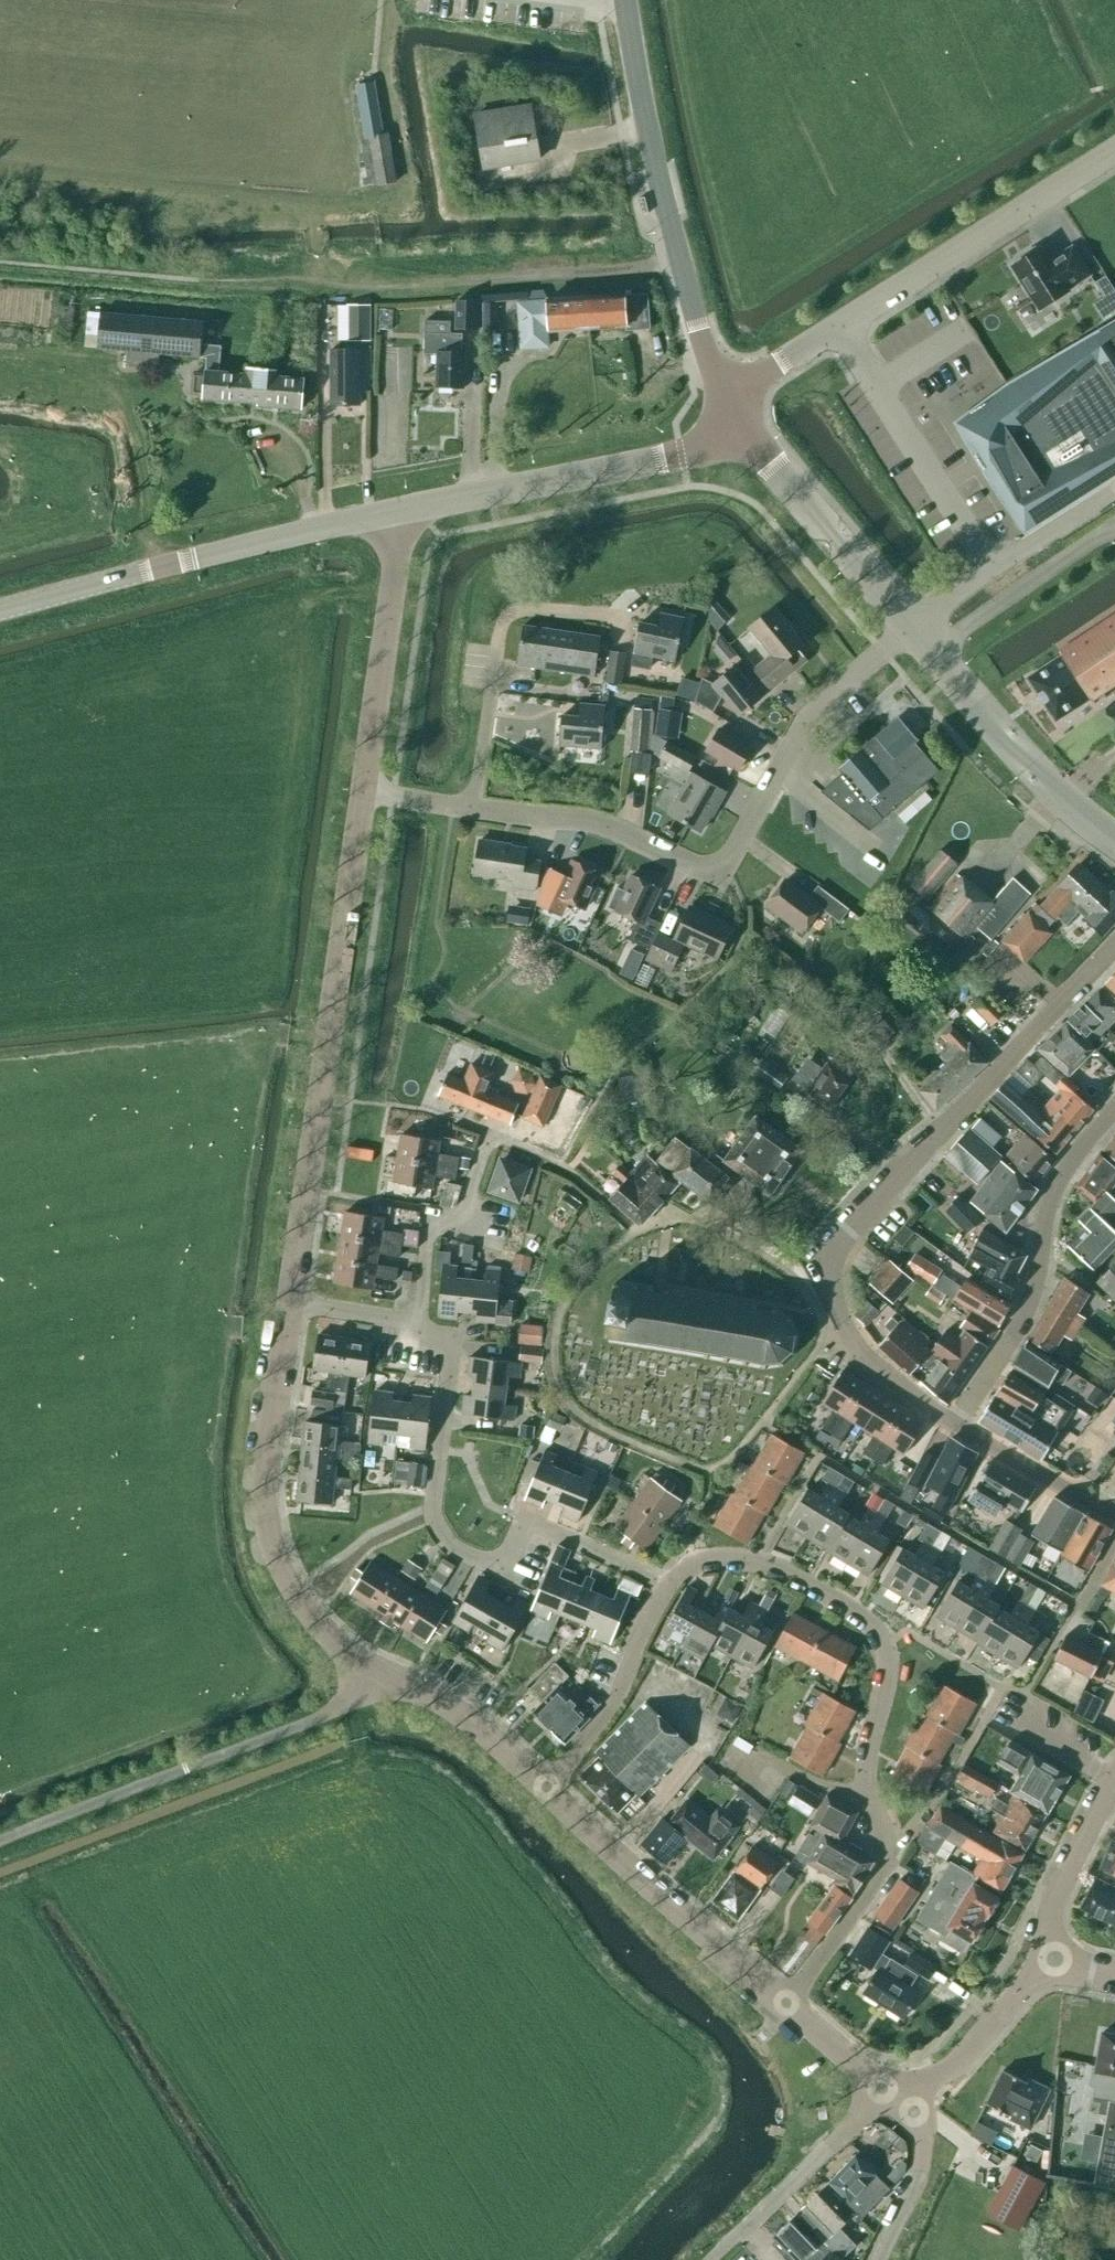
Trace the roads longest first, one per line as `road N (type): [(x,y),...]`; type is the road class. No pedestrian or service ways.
road 1 (residential): [(669,1581),(696,1563),(757,1561),(857,1611),(882,1645),(886,1679),(868,1751),(869,1789),(887,1862),(785,2006)]
road 2 (residential): [(952,1423),(885,1374),(851,1334),(830,1287),(835,1241),(1114,946)]
road 3 (residential): [(910,630),(811,712),(722,866),(699,868),(584,819),(474,809)]
road 4 (unclassified): [(290,1303),(362,793)]
road 5 (residential): [(669,1581),(525,1526),(505,1566),(452,1545),(437,1529),(432,1506),(452,1340),(417,1320)]
road 6 (unclassified): [(1114,151),(729,396)]
road 7 (unclassified): [(388,1677),(317,1627),(274,1552),(266,1464),(290,1303)]
road 8 (unclassified): [(0,1839),(307,1721),(388,1677)]
road 9 (tertiary): [(0,614),(400,512)]
road 10 (tertiary): [(729,396),(678,259),(624,0)]
road 11 (residential): [(952,1423),(1029,1301),(1061,1169),(1114,1108)]
road 12 (tertiary): [(400,512),(695,454),(749,430)]
road 13 (unclassified): [(785,2006),(547,1786)]
road 14 (residential): [(474,809),(507,616),(519,609),(623,615)]
road 15 (tertiary): [(1114,841),(1005,739),(910,630)]
road 16 (unclassified): [(362,793),(400,512)]
road 17 (tertiary): [(910,630),(749,430)]
road 18 (unclassified): [(709,2259),(882,2088)]
road 19 (residential): [(547,1786),(606,1713),(669,1581)]
road 20 (residential): [(417,1320),(427,1230),(466,1210),(488,1133)]
road 21 (residential): [(1056,1961),(1056,1890),(1114,1777)]
road 22 (unclassified): [(547,1786),(462,1713),(388,1677)]
road 23 (unclassified): [(914,2087),(949,2070),(1056,1961)]
road 24 (residential): [(1114,1516),(952,1423)]
road 25 (unclassified): [(878,2259),(919,2169),(914,2087)]
road 26 (residential): [(417,1320),(290,1303)]
road 27 (unclassified): [(882,2088),(785,2006)]

